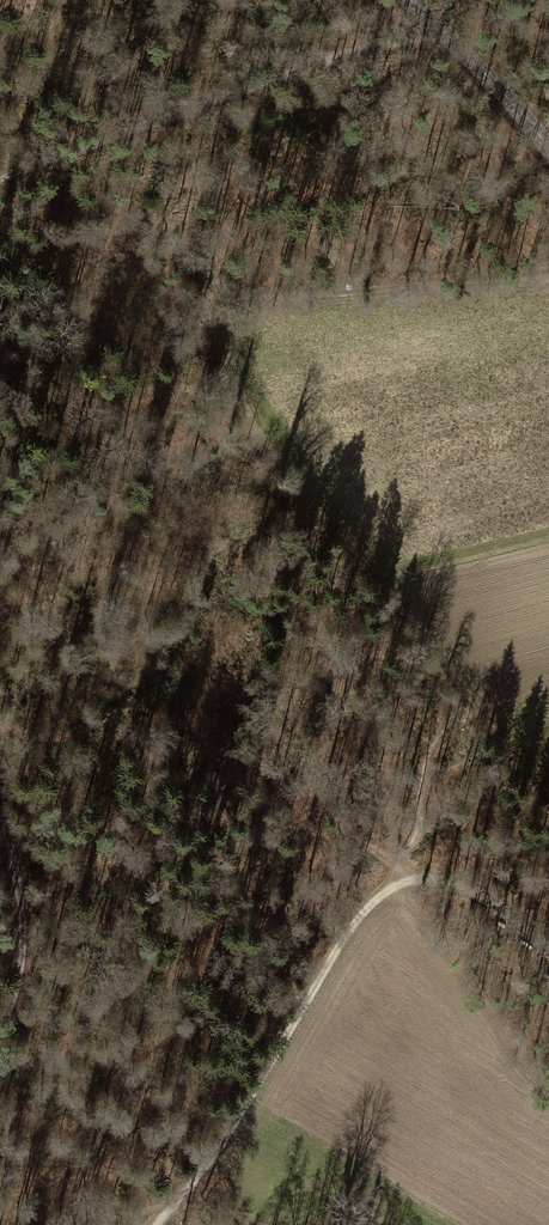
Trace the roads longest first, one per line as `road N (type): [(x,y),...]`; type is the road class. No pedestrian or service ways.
road 1 (track): [(0,180),(434,19)]
road 2 (track): [(385,886),(242,1119),(161,1224)]
road 3 (track): [(0,1024),(25,951),(0,787)]
road 4 (unclassified): [(548,145),(414,0)]
road 5 (track): [(548,943),(468,889),(426,880),(385,886)]

